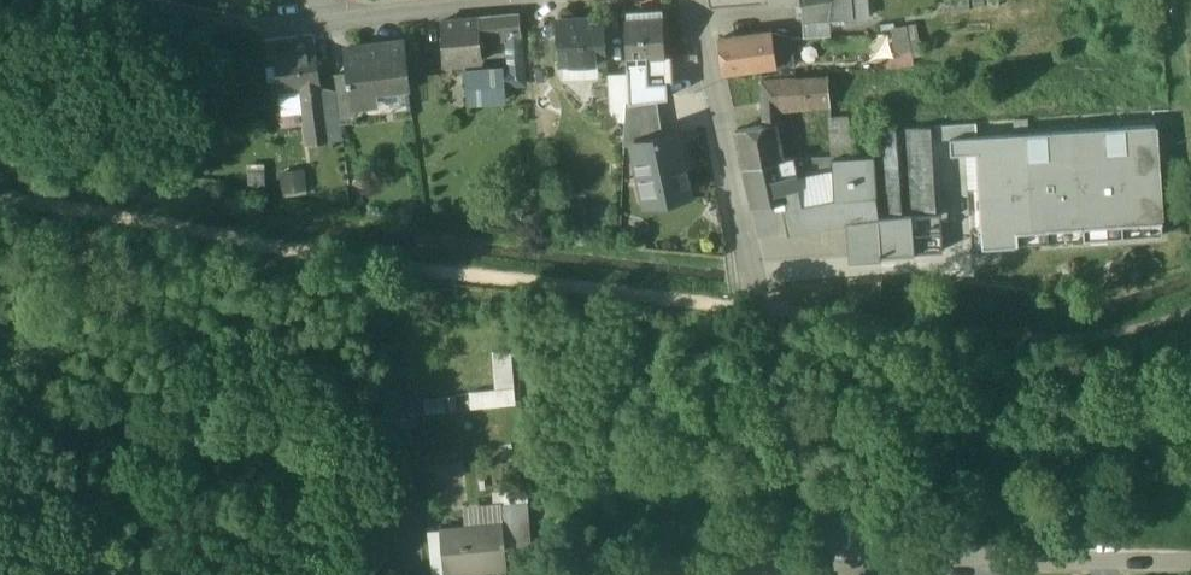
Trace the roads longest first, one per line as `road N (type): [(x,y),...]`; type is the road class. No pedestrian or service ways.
road 1 (residential): [(695,0),(796,455),(826,530),(916,557),(1190,562)]

